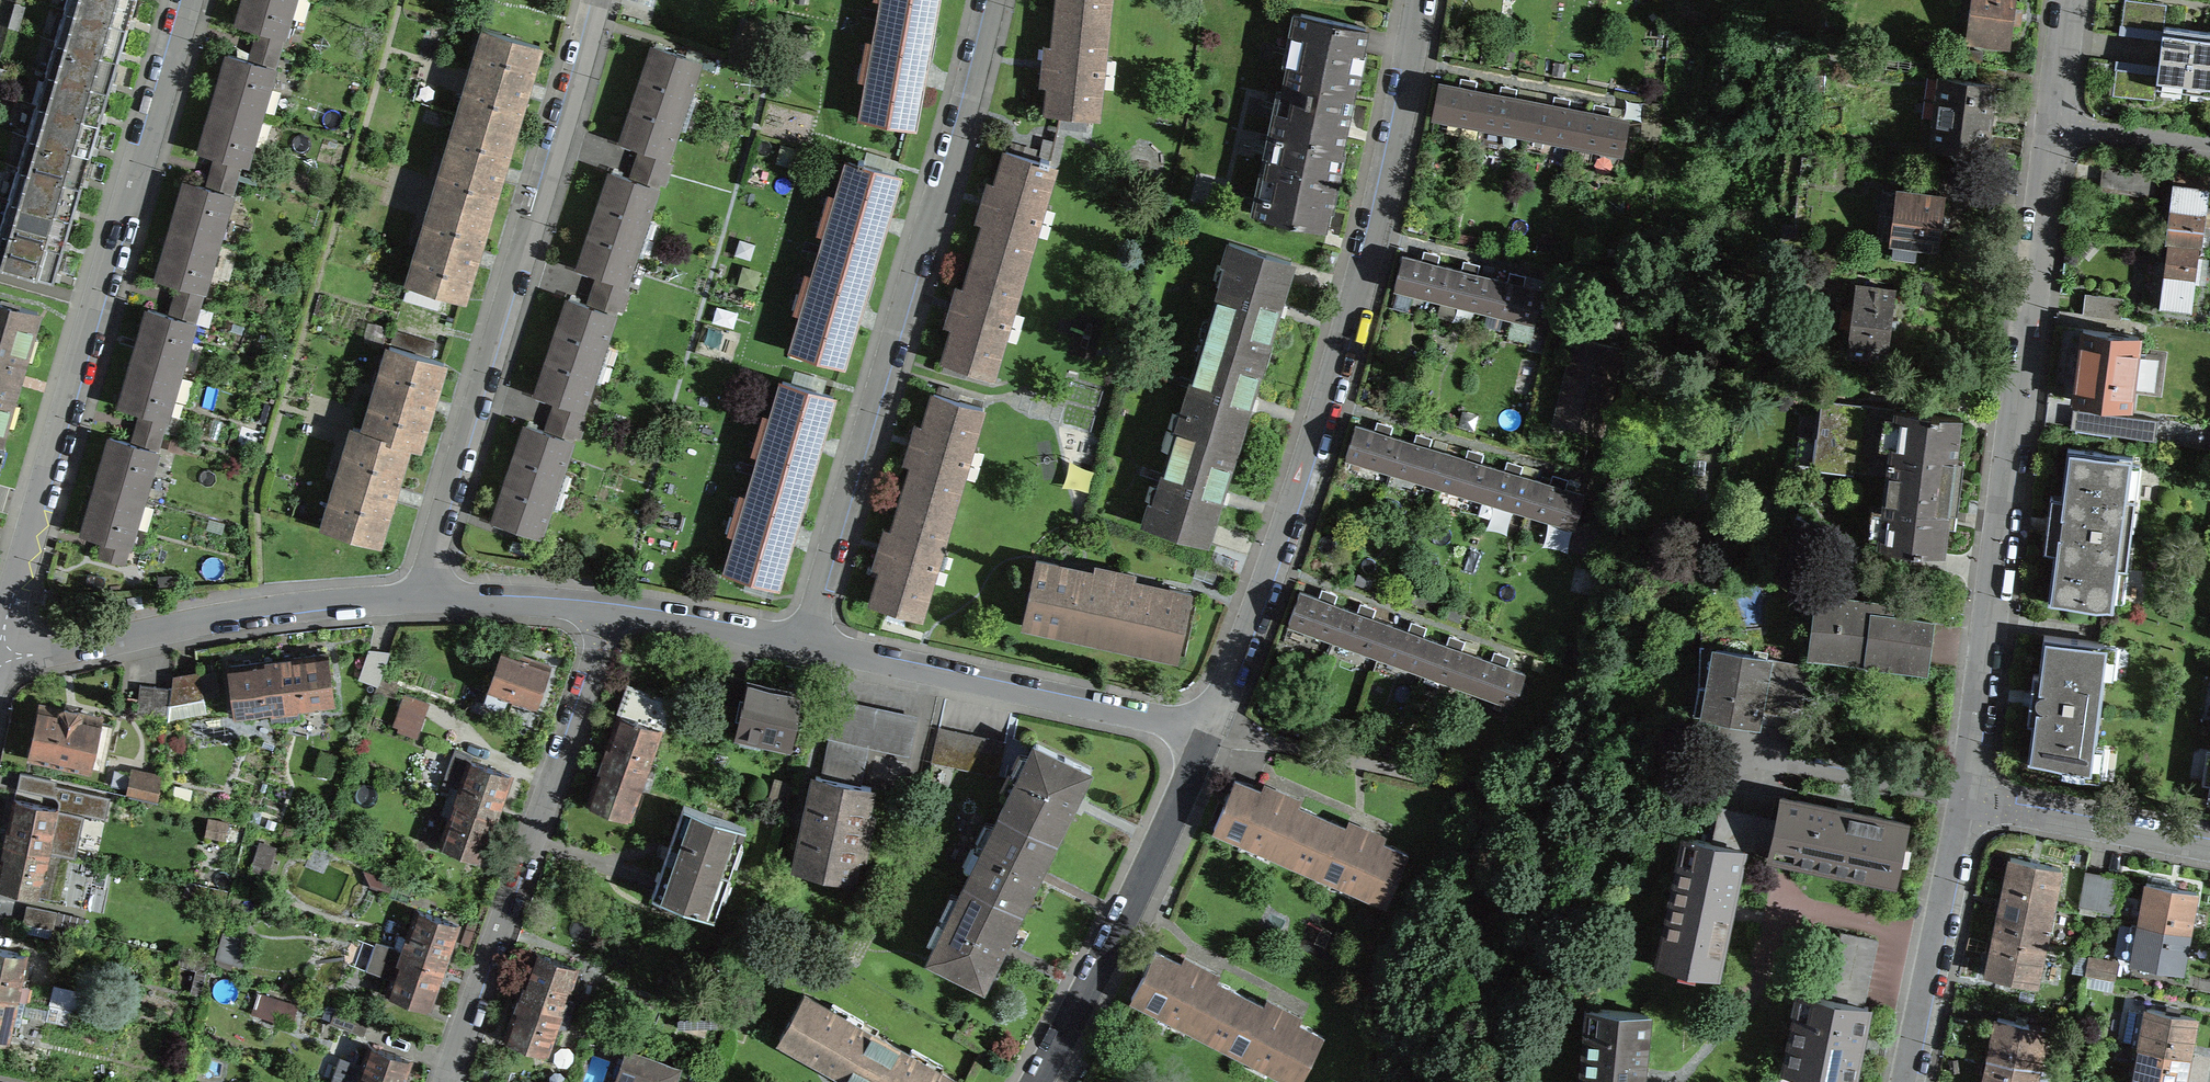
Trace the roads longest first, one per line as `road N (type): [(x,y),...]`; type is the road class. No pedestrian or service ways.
road 1 (residential): [(1419,0),(1352,313),(1273,563),(1209,730)]
road 2 (residential): [(2051,124),(1963,800)]
road 3 (residential): [(805,644),(994,0)]
road 4 (residential): [(0,640),(186,0)]
road 5 (residential): [(429,598),(433,550),(597,0)]
road 6 (residential): [(610,610),(448,1081)]
road 7 (residential): [(0,659),(264,611),(429,598)]
road 8 (residential): [(805,644),(1209,730)]
road 9 (residential): [(1209,730),(1075,1015),(1034,1081)]
road 10 (residential): [(1963,800),(1908,1081)]
road 11 (residential): [(2209,849),(1963,800)]
road 12 (residential): [(1963,800),(1739,761)]
road 13 (residential): [(610,610),(805,644)]
road 14 (residential): [(429,598),(610,610)]
road 15 (residential): [(2209,146),(2051,124)]
road 16 (residential): [(2067,0),(2051,124)]

